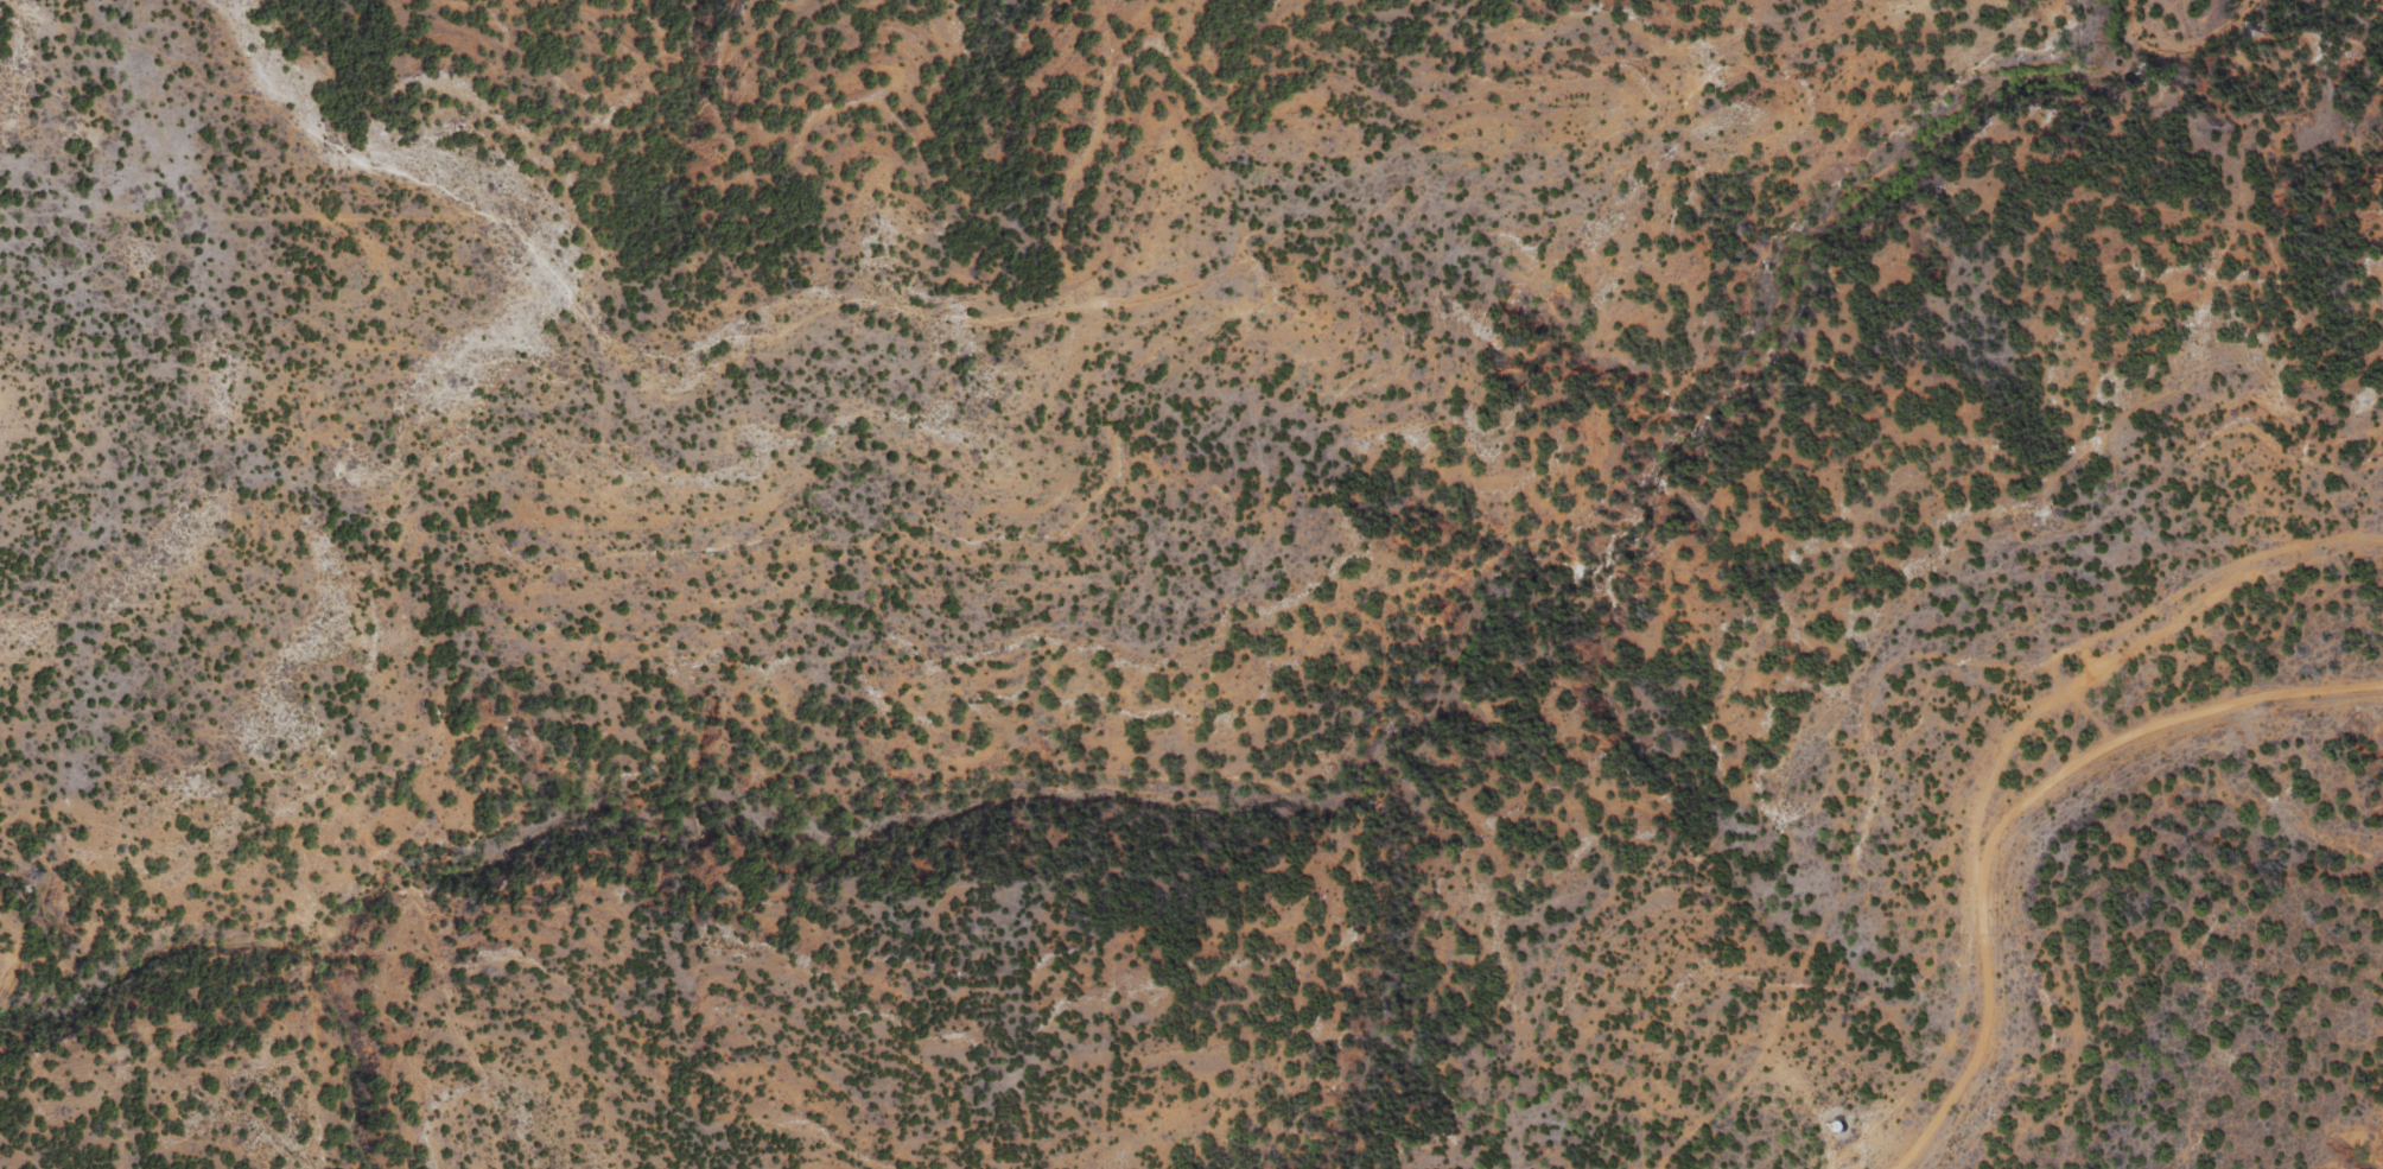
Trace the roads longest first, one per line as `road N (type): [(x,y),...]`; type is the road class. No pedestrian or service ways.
road 1 (residential): [(2382,711),(2066,777),(2006,850),(1969,1052),(1862,1168)]

